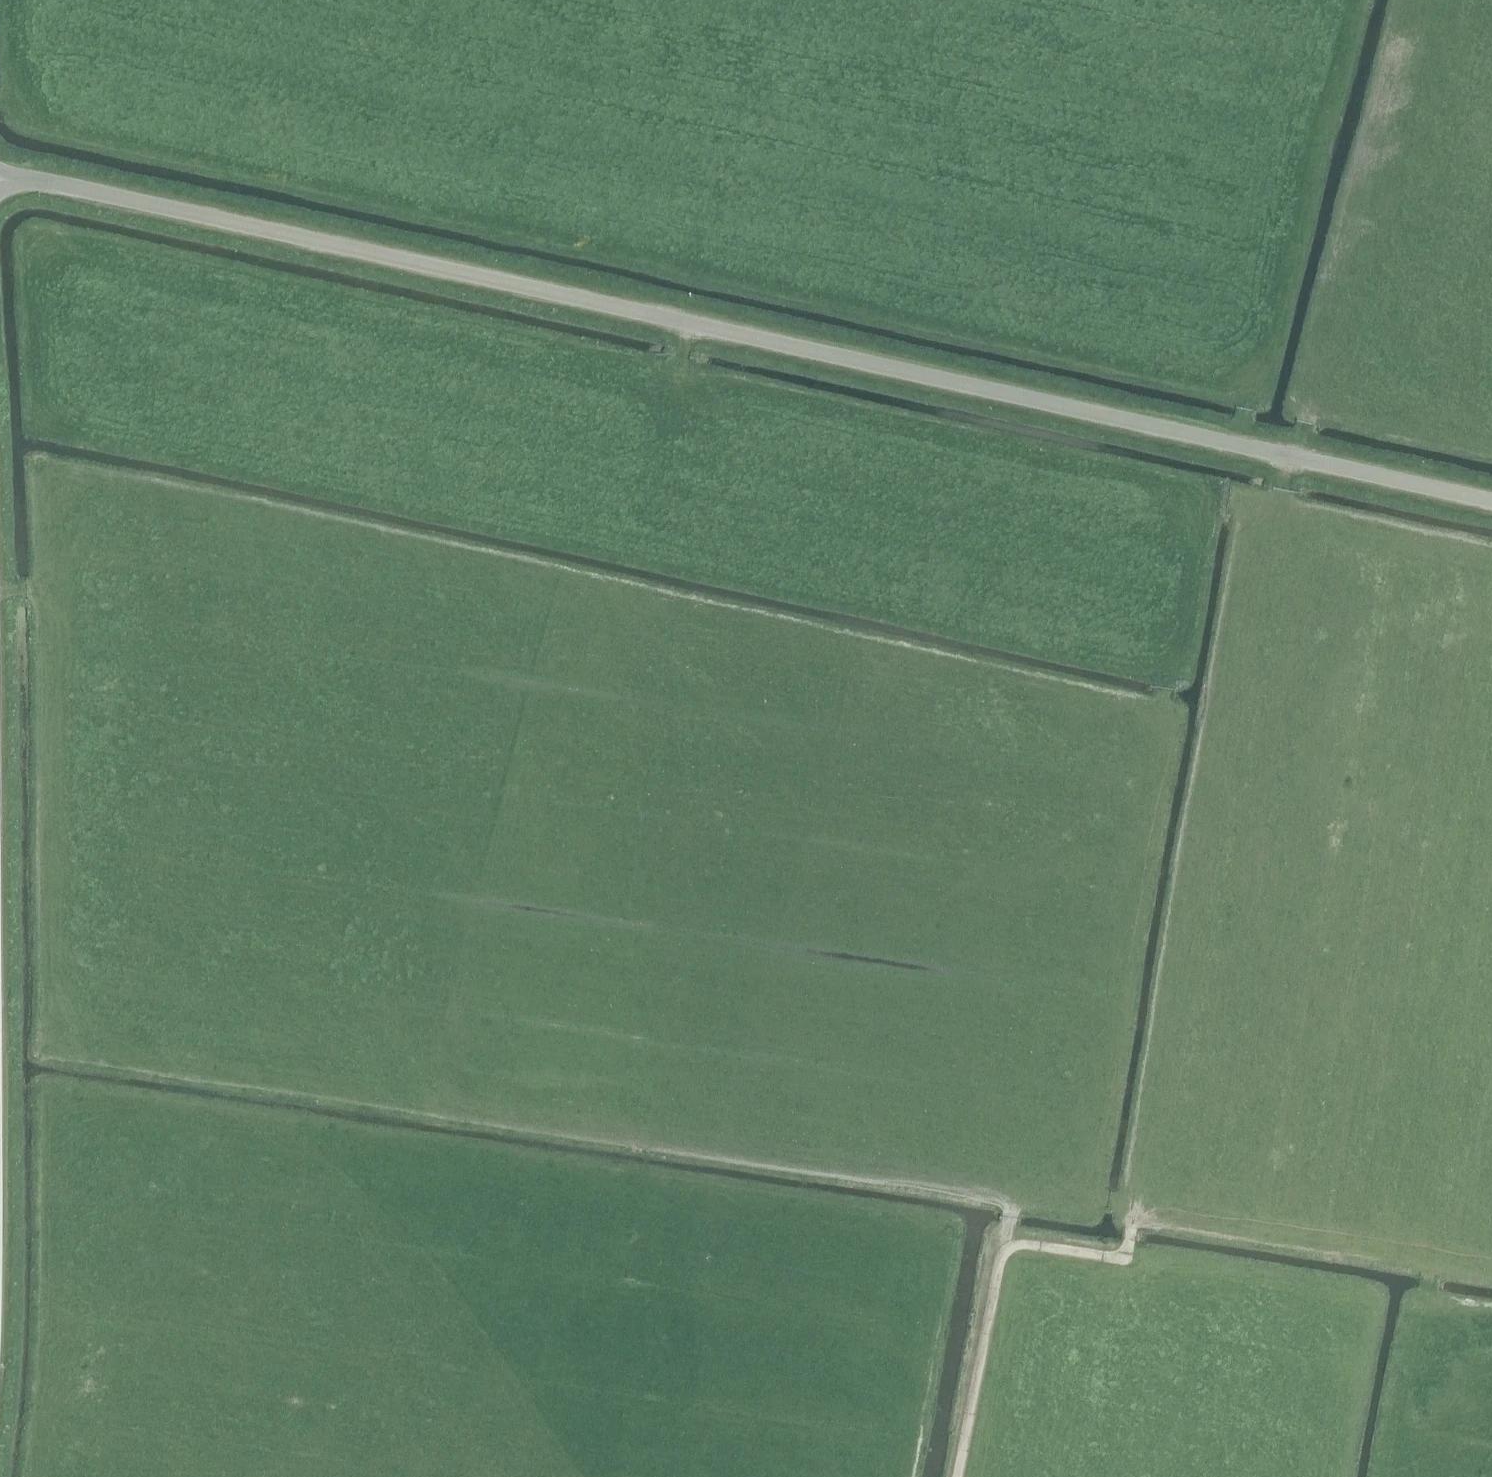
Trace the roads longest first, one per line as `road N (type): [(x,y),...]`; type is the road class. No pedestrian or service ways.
road 1 (unclassified): [(1491,502),(0,177)]

